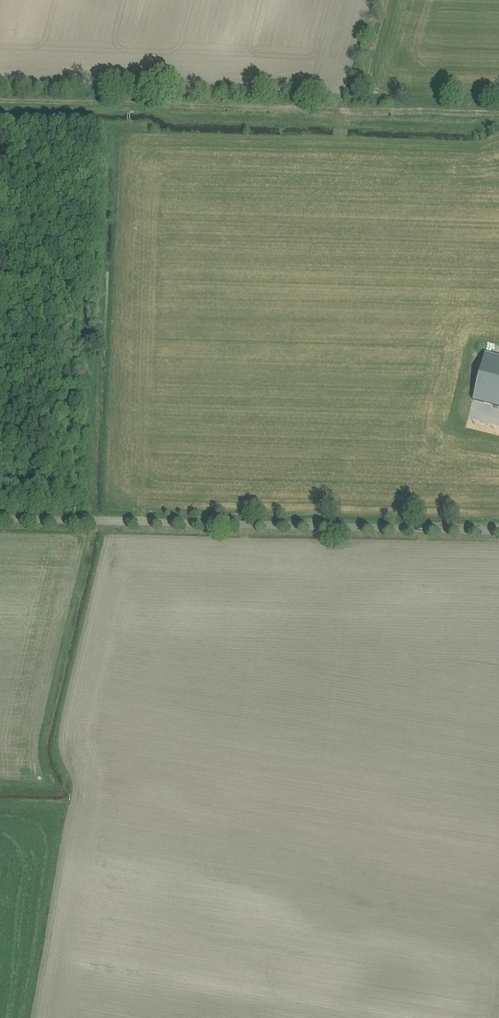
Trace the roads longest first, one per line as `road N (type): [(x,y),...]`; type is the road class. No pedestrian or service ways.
road 1 (unclassified): [(498,533),(0,520)]
road 2 (track): [(498,114),(0,101)]

